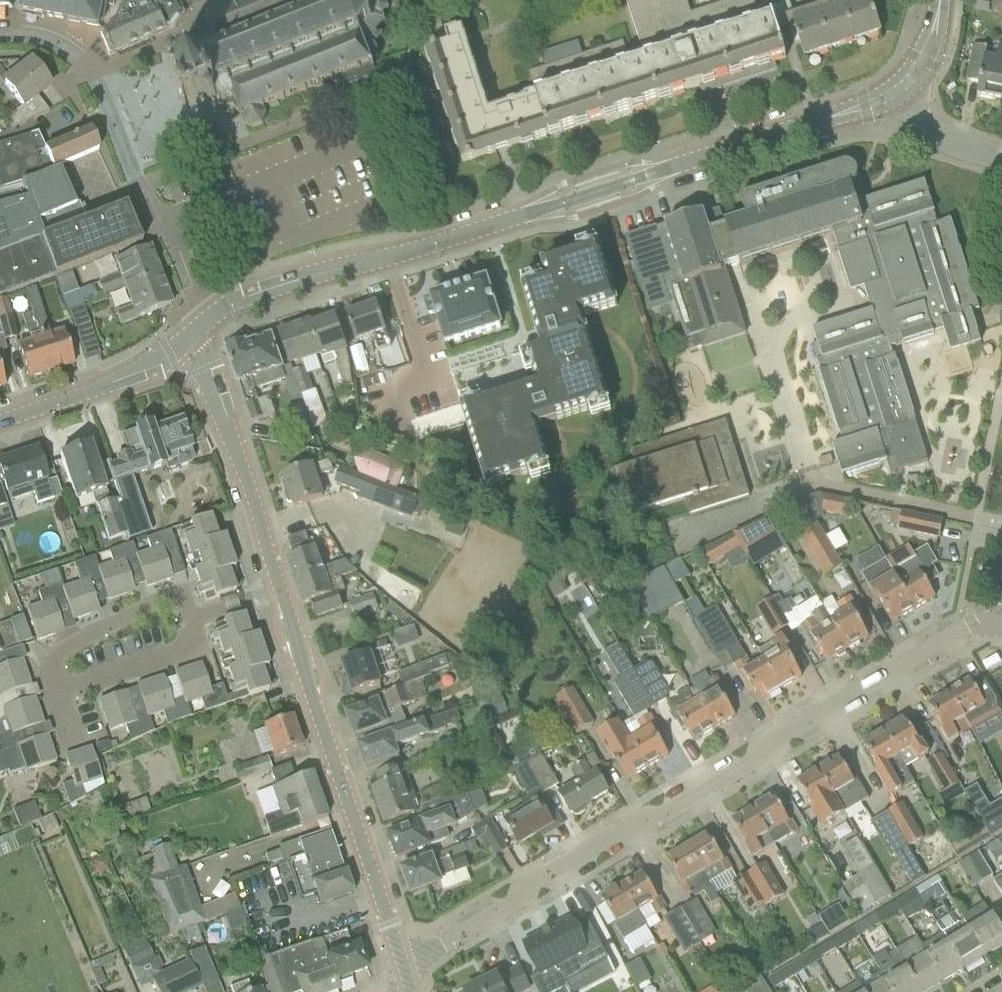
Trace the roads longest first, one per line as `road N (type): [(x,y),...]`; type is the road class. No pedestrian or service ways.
road 1 (tertiary): [(204,322),(276,287),(489,227),(895,95)]
road 2 (residential): [(404,968),(967,628),(998,626)]
road 3 (tertiary): [(404,968),(279,589)]
road 4 (unclassified): [(204,322),(93,75),(31,37),(0,39)]
road 5 (tertiary): [(279,589),(190,340)]
road 6 (tertiary): [(0,422),(153,371),(190,340)]
road 7 (residential): [(59,694),(51,668),(59,654),(165,600),(181,604),(187,620)]
road 8 (residential): [(59,694),(180,651),(191,638),(187,620)]
road 9 (residential): [(1001,160),(929,126),(895,95)]

